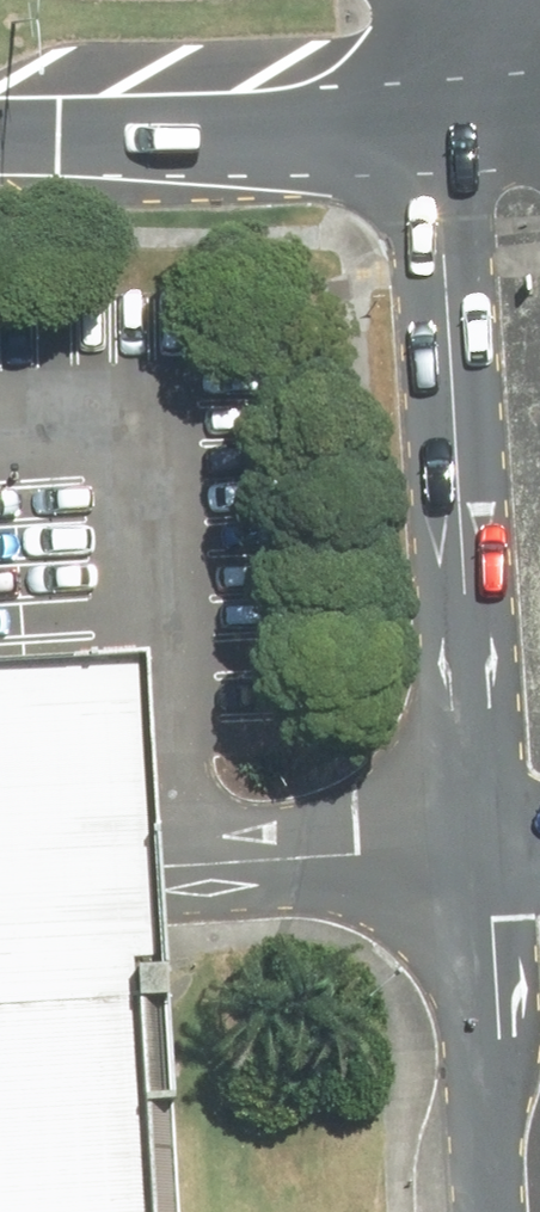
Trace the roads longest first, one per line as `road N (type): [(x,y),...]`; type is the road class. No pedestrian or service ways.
road 1 (unclassified): [(480,844),(446,238),(450,115)]
road 2 (secondary): [(450,115),(0,135)]
road 3 (unclassified): [(495,1211),(480,844)]
road 4 (unclassified): [(186,868),(0,879)]

